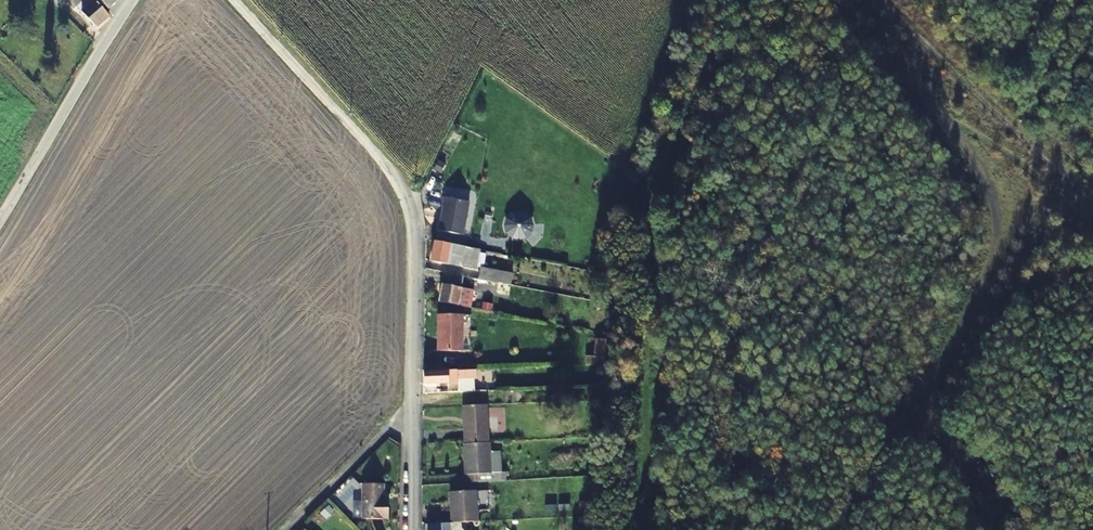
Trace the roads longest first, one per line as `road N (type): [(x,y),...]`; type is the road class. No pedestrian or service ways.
road 1 (track): [(827,0),(939,112),(989,189),(995,254),(943,365),(935,416),(947,461),(992,529)]
road 2 (residential): [(233,0),(412,202),(413,402)]
road 3 (residential): [(0,219),(135,0)]
road 4 (residential): [(413,402),(284,529)]
road 5 (residential): [(413,402),(411,529)]

